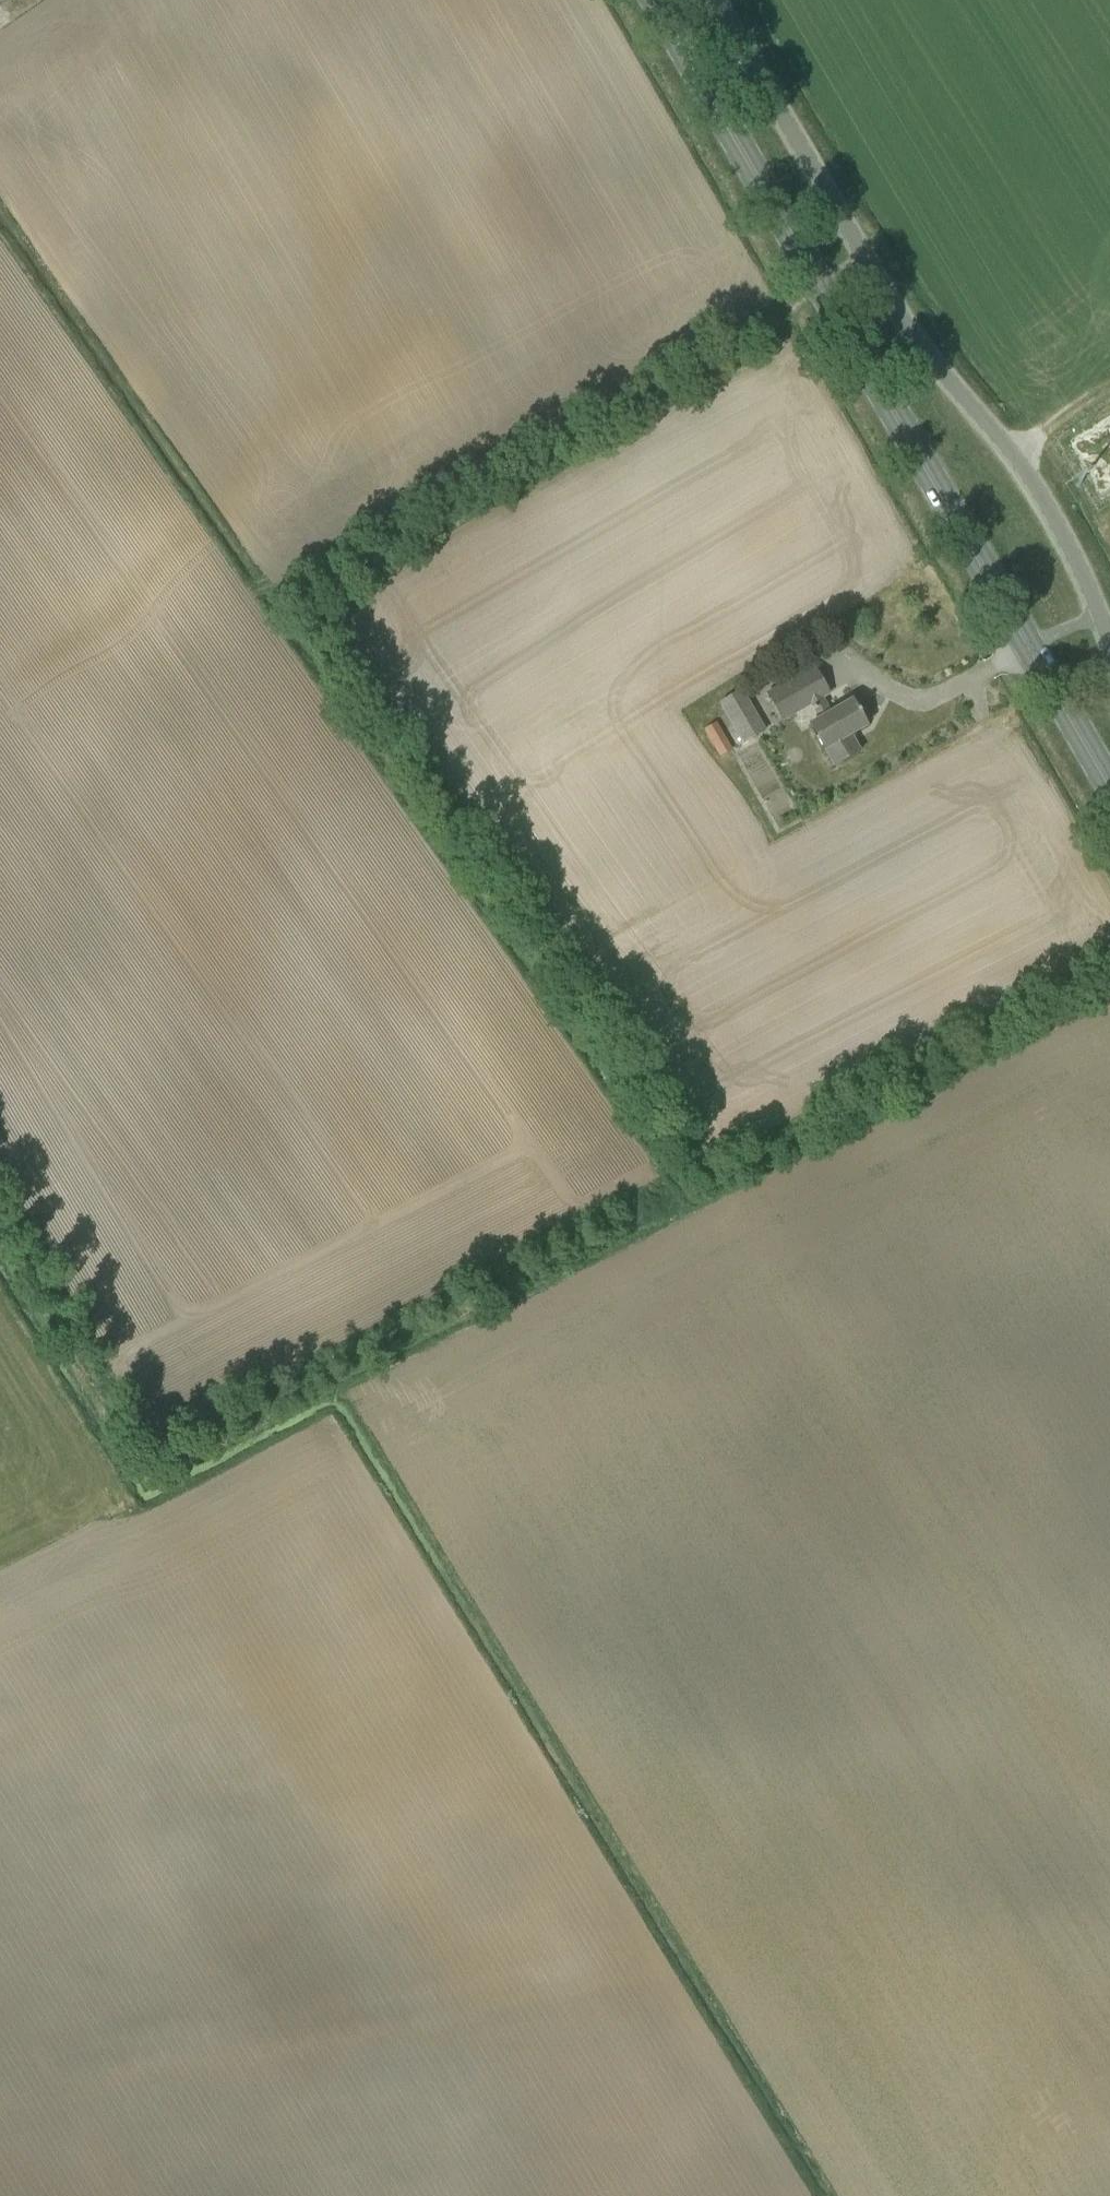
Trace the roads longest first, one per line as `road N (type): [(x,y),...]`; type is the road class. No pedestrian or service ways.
road 1 (primary): [(1109,784),(659,0)]
road 2 (unclassified): [(1109,638),(1052,517),(954,390),(720,0)]

